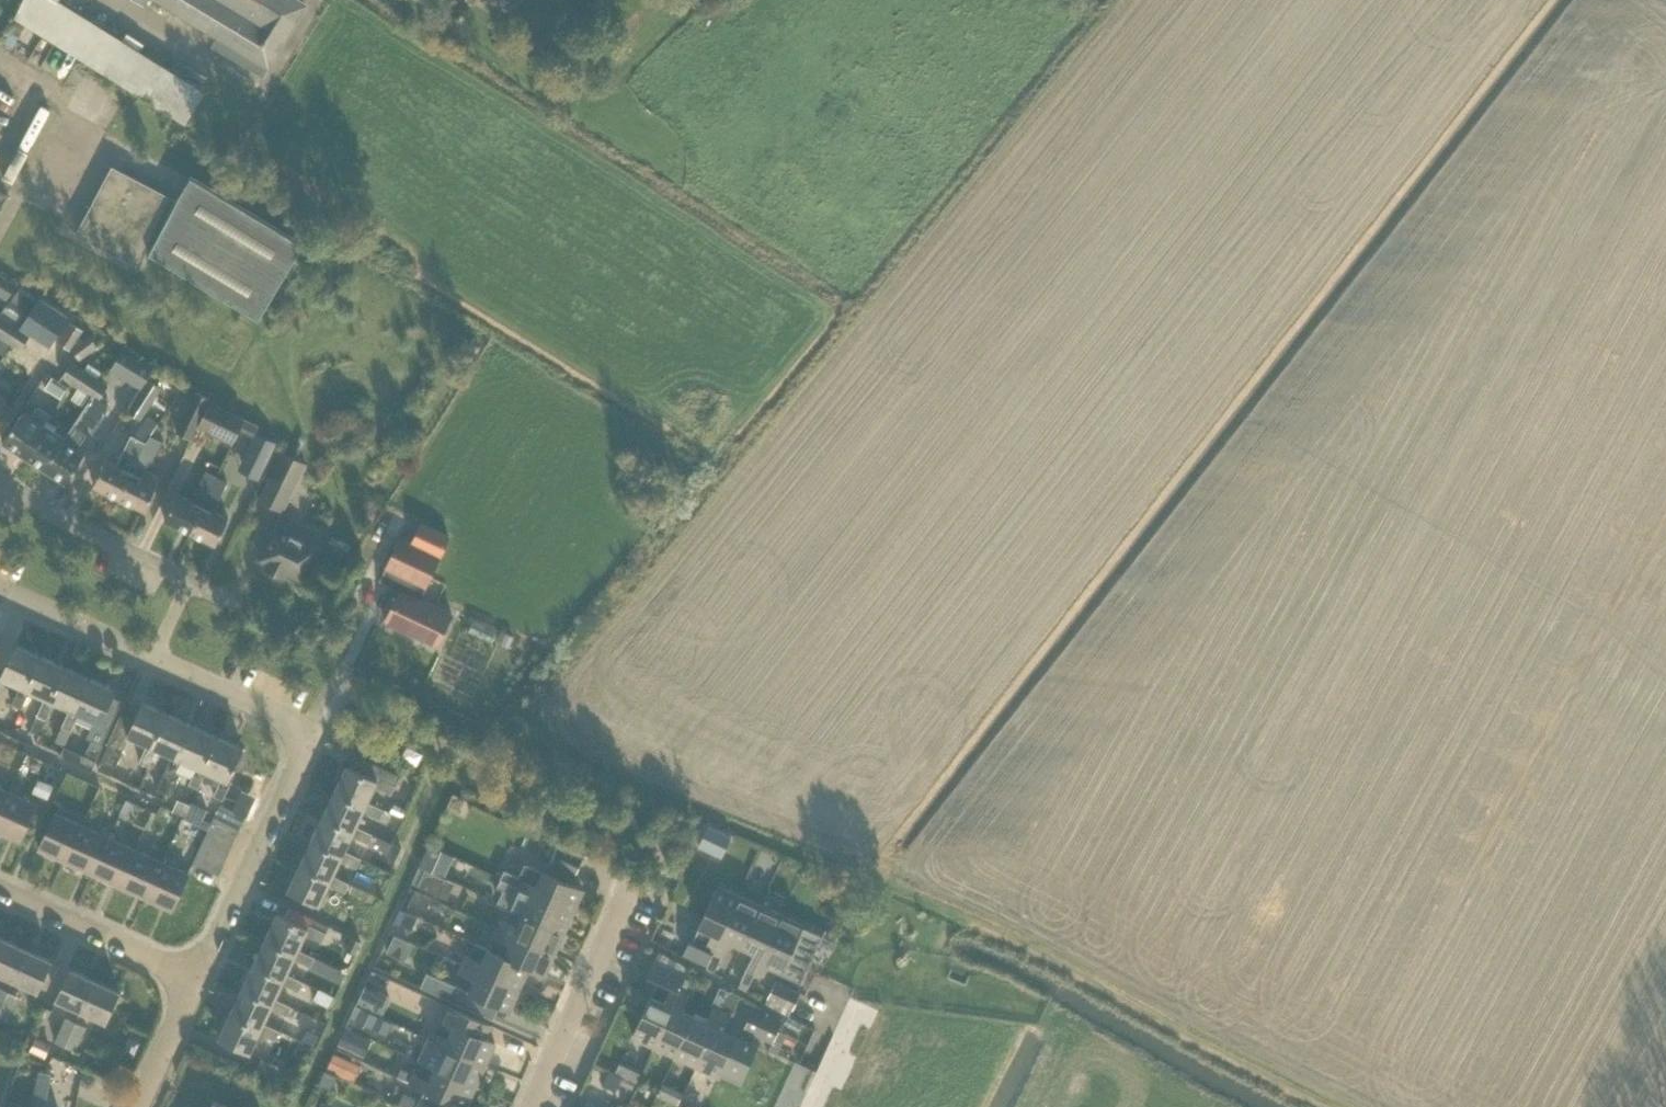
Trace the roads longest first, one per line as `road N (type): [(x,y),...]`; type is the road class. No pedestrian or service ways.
road 1 (residential): [(195,975),(312,734),(154,658)]
road 2 (residential): [(0,478),(61,518),(190,579),(154,658)]
road 3 (residential): [(527,1106),(630,880)]
road 4 (residential): [(195,975),(0,885)]
road 5 (residential): [(154,658),(0,588)]
road 6 (residential): [(135,1106),(195,975)]

